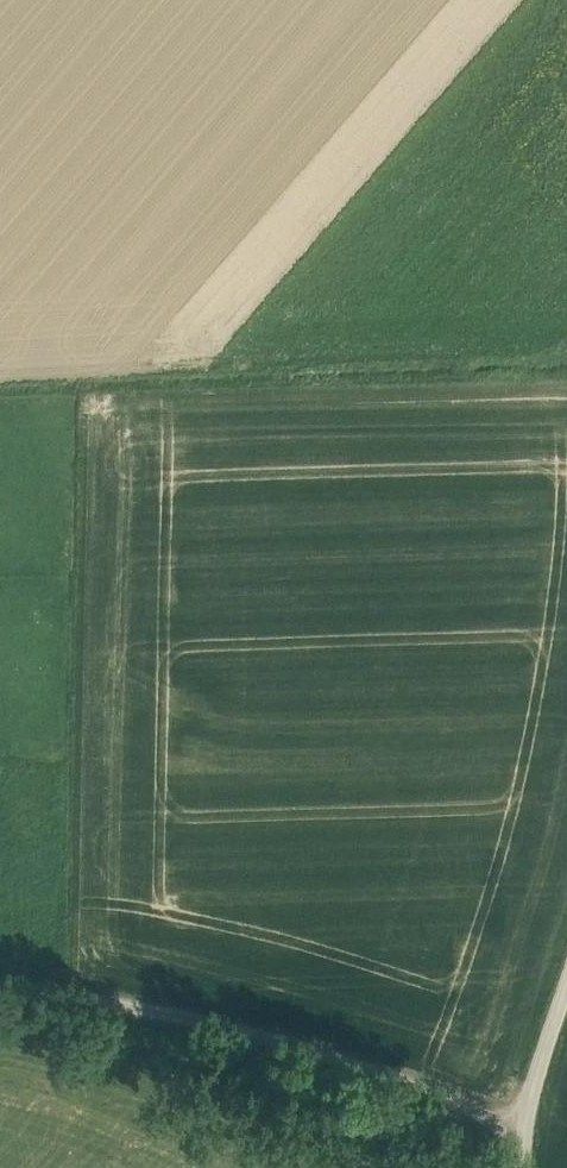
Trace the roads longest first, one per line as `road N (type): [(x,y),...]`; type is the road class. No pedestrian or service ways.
road 1 (unclassified): [(566,987),(534,1077),(522,1167)]

